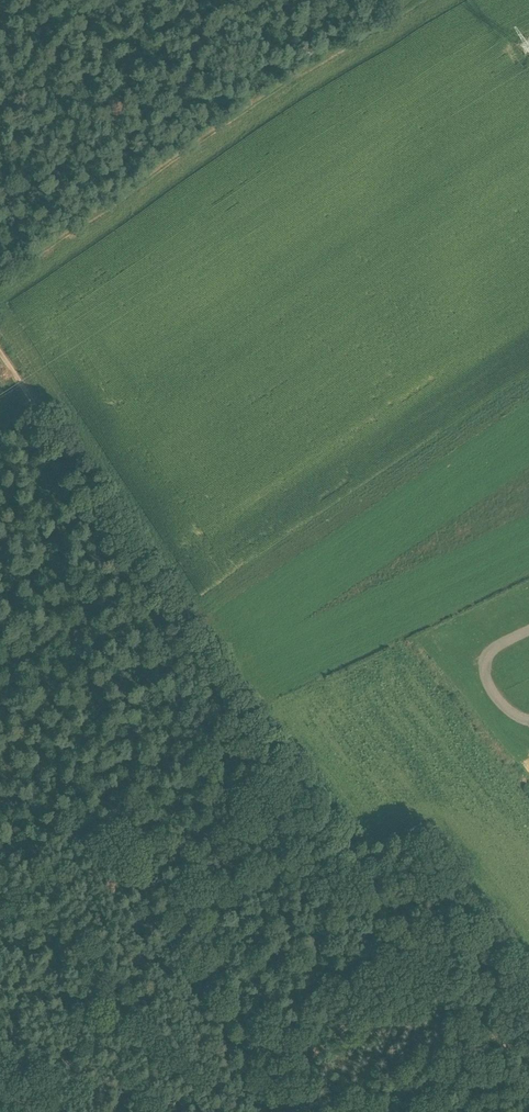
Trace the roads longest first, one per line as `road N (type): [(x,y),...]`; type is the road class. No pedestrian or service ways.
road 1 (track): [(0,352),(247,718),(528,1073)]
road 2 (track): [(0,276),(423,0)]
road 3 (track): [(0,672),(145,572)]

